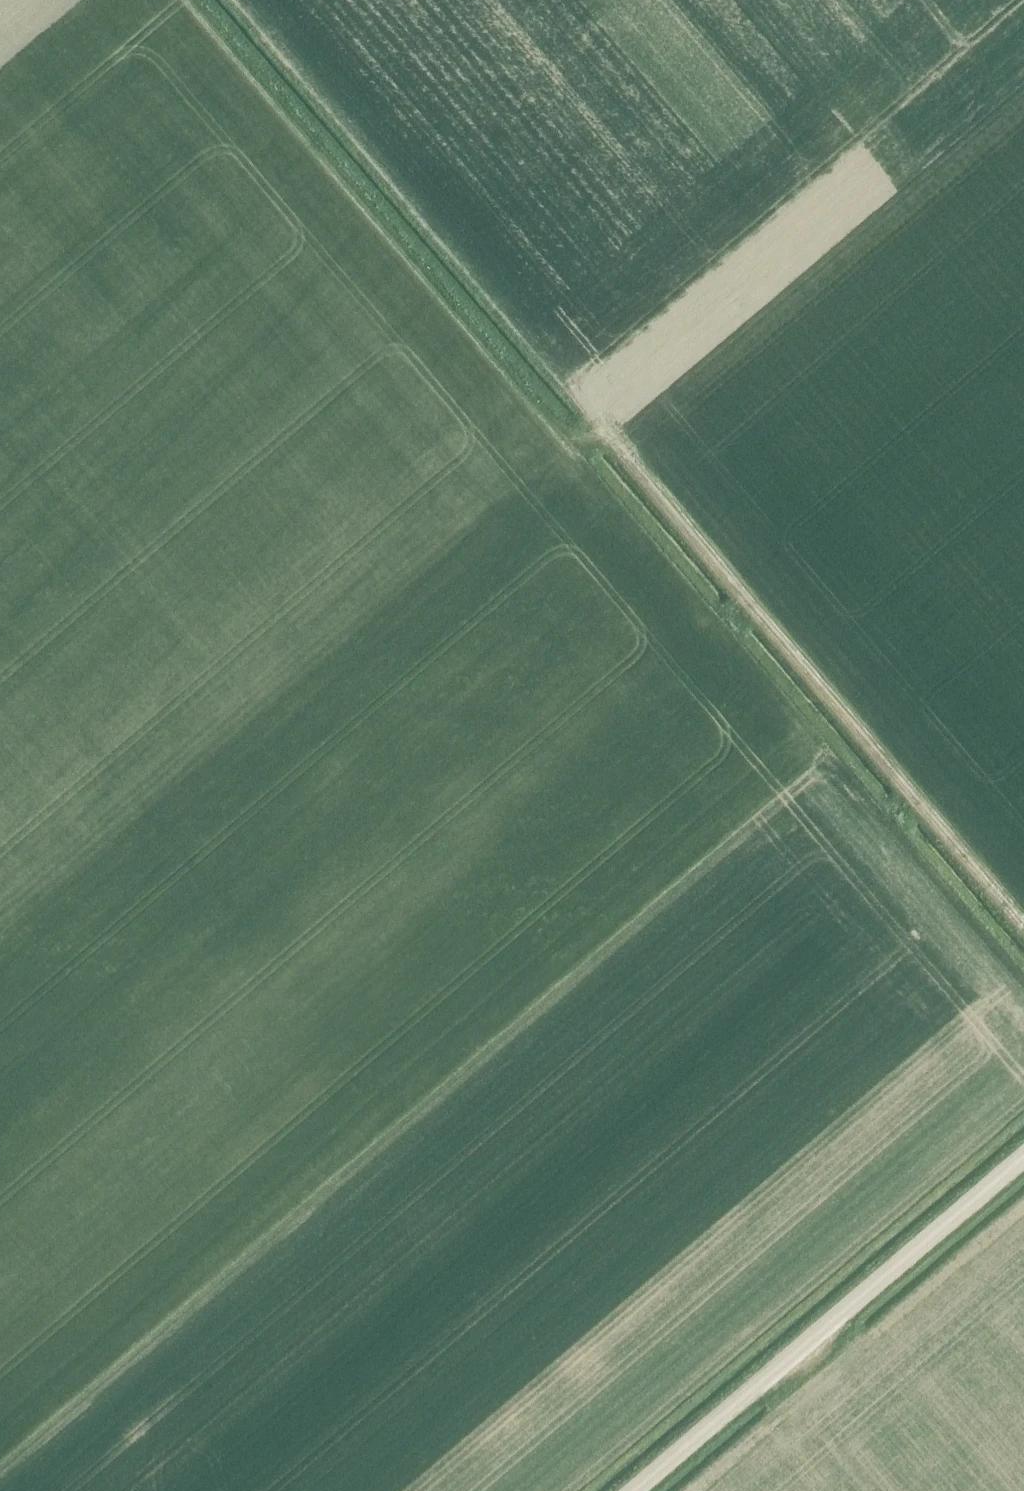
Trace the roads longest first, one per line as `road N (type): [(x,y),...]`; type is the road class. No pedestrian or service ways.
road 1 (unclassified): [(637,1490),(1023,1159)]

